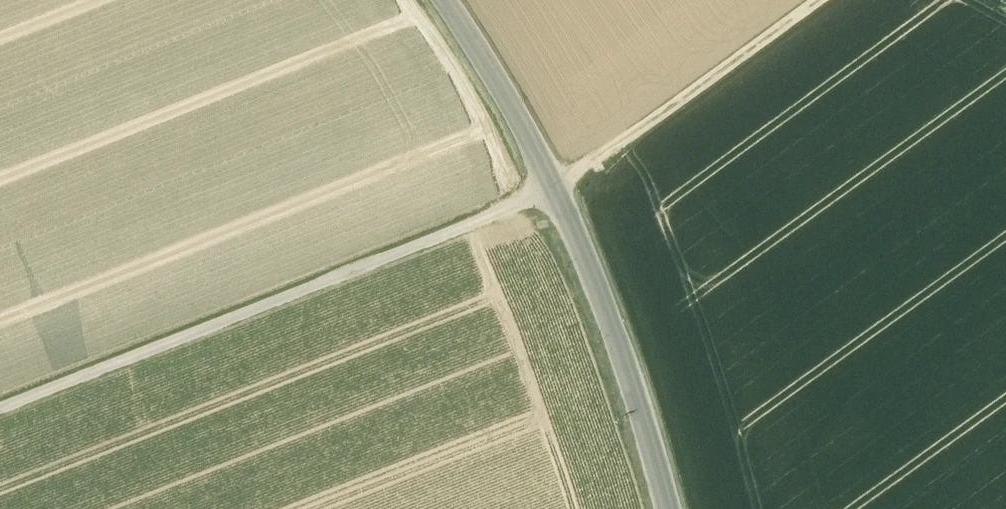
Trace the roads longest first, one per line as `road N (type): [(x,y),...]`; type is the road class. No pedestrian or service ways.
road 1 (track): [(819,0),(554,190),(0,406)]
road 2 (secondary): [(442,0),(554,190),(605,319),(663,508)]

